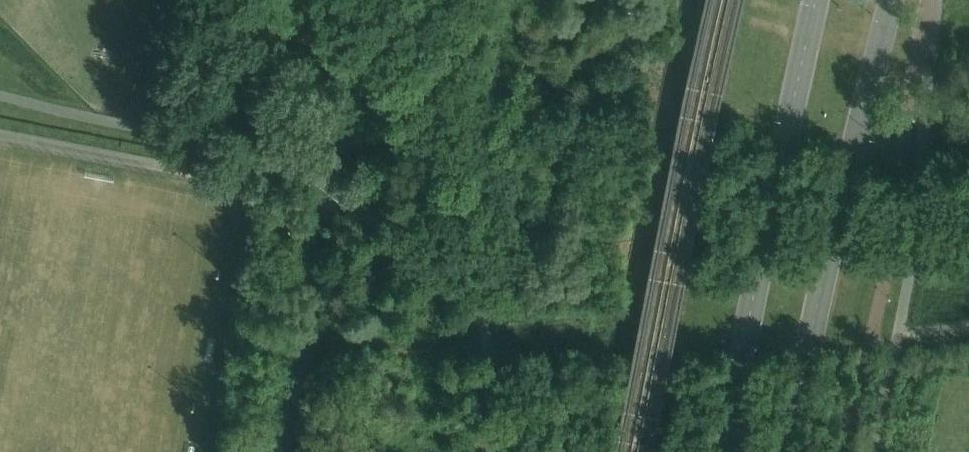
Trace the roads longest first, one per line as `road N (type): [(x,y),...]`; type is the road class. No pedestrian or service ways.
road 1 (secondary): [(790,451),(889,0)]
road 2 (secondary): [(814,0),(727,451)]

